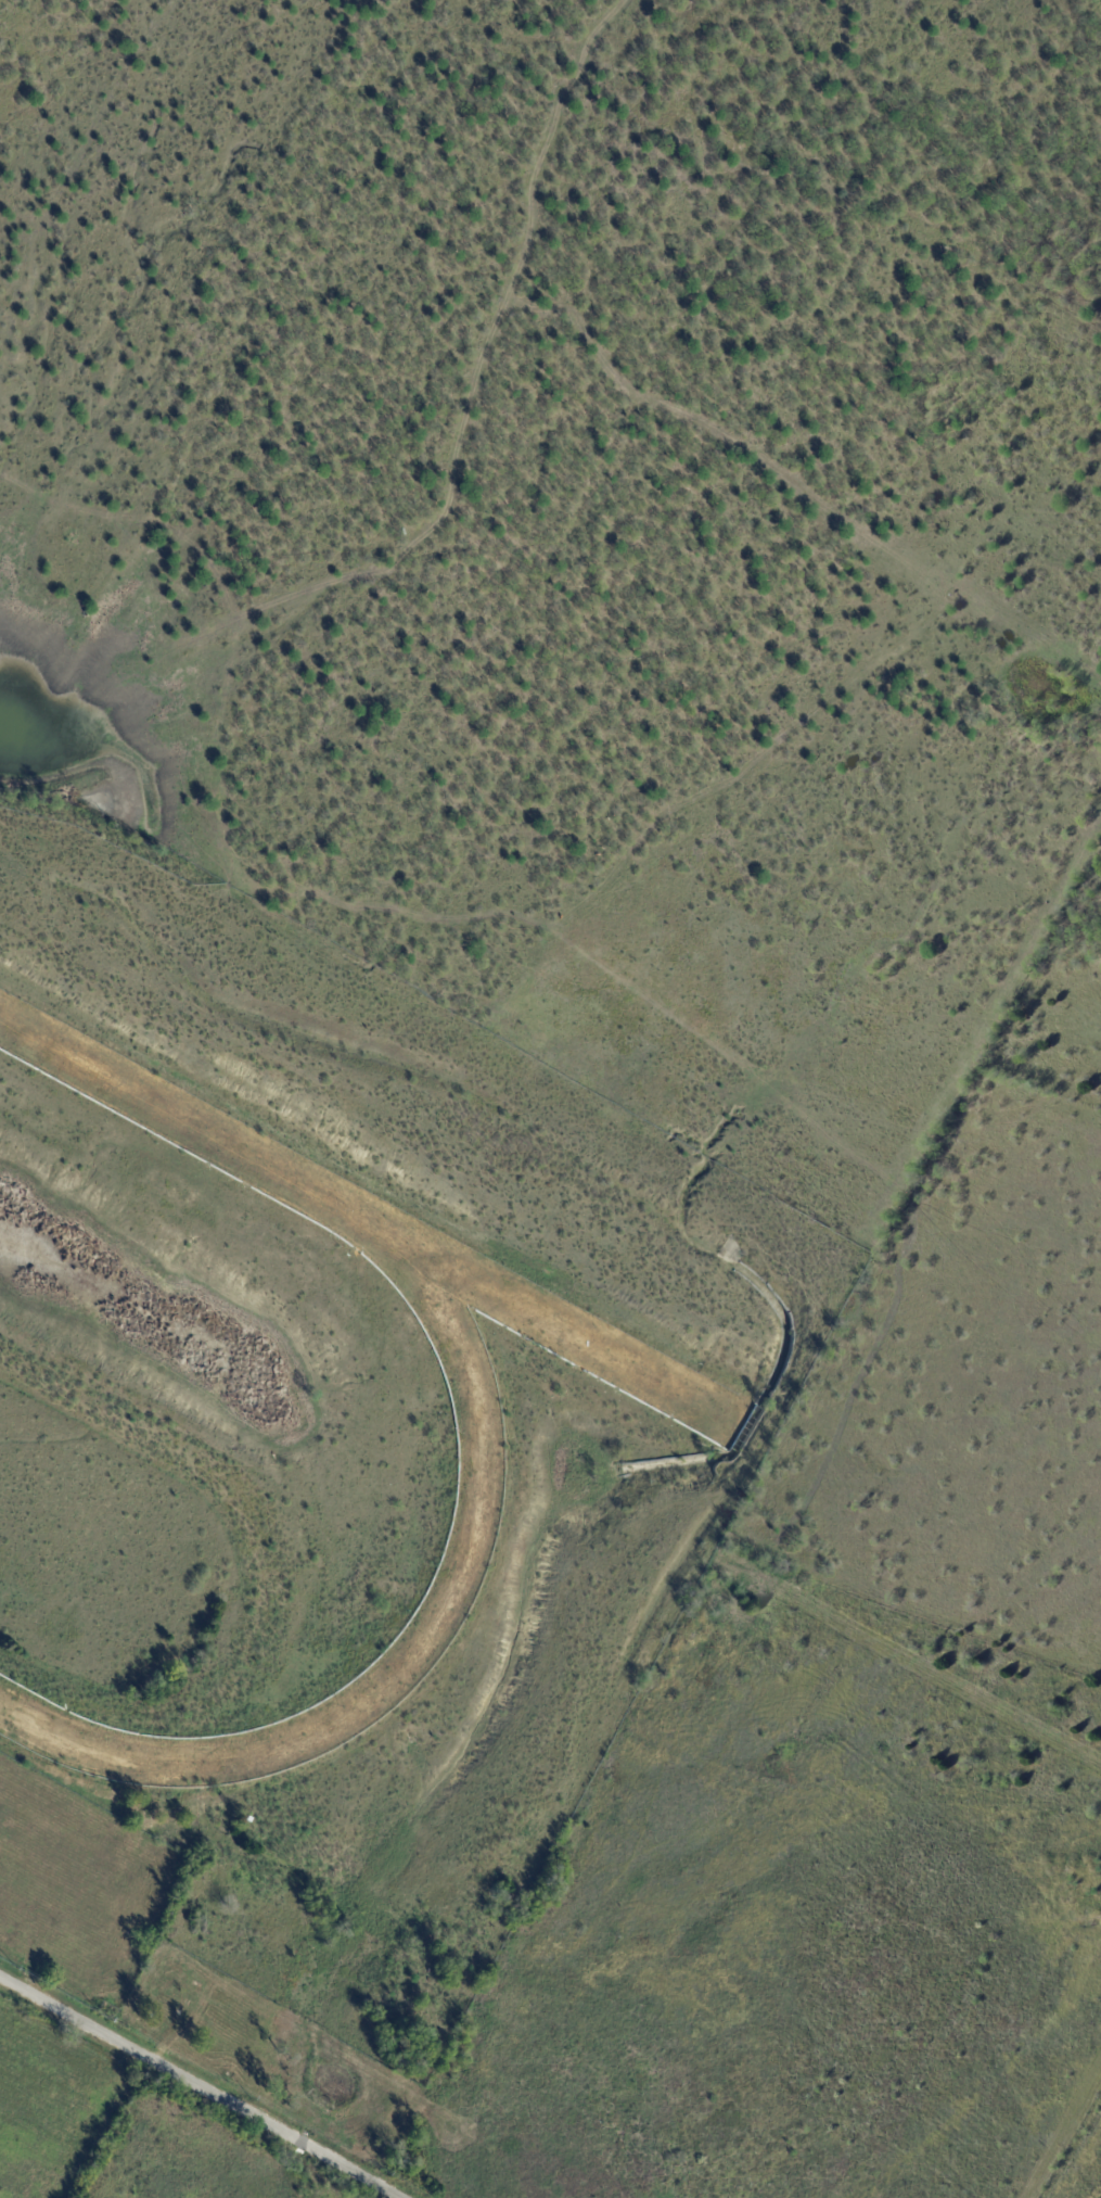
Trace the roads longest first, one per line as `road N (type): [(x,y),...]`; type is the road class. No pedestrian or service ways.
road 1 (residential): [(404,2197),(0,1974)]

